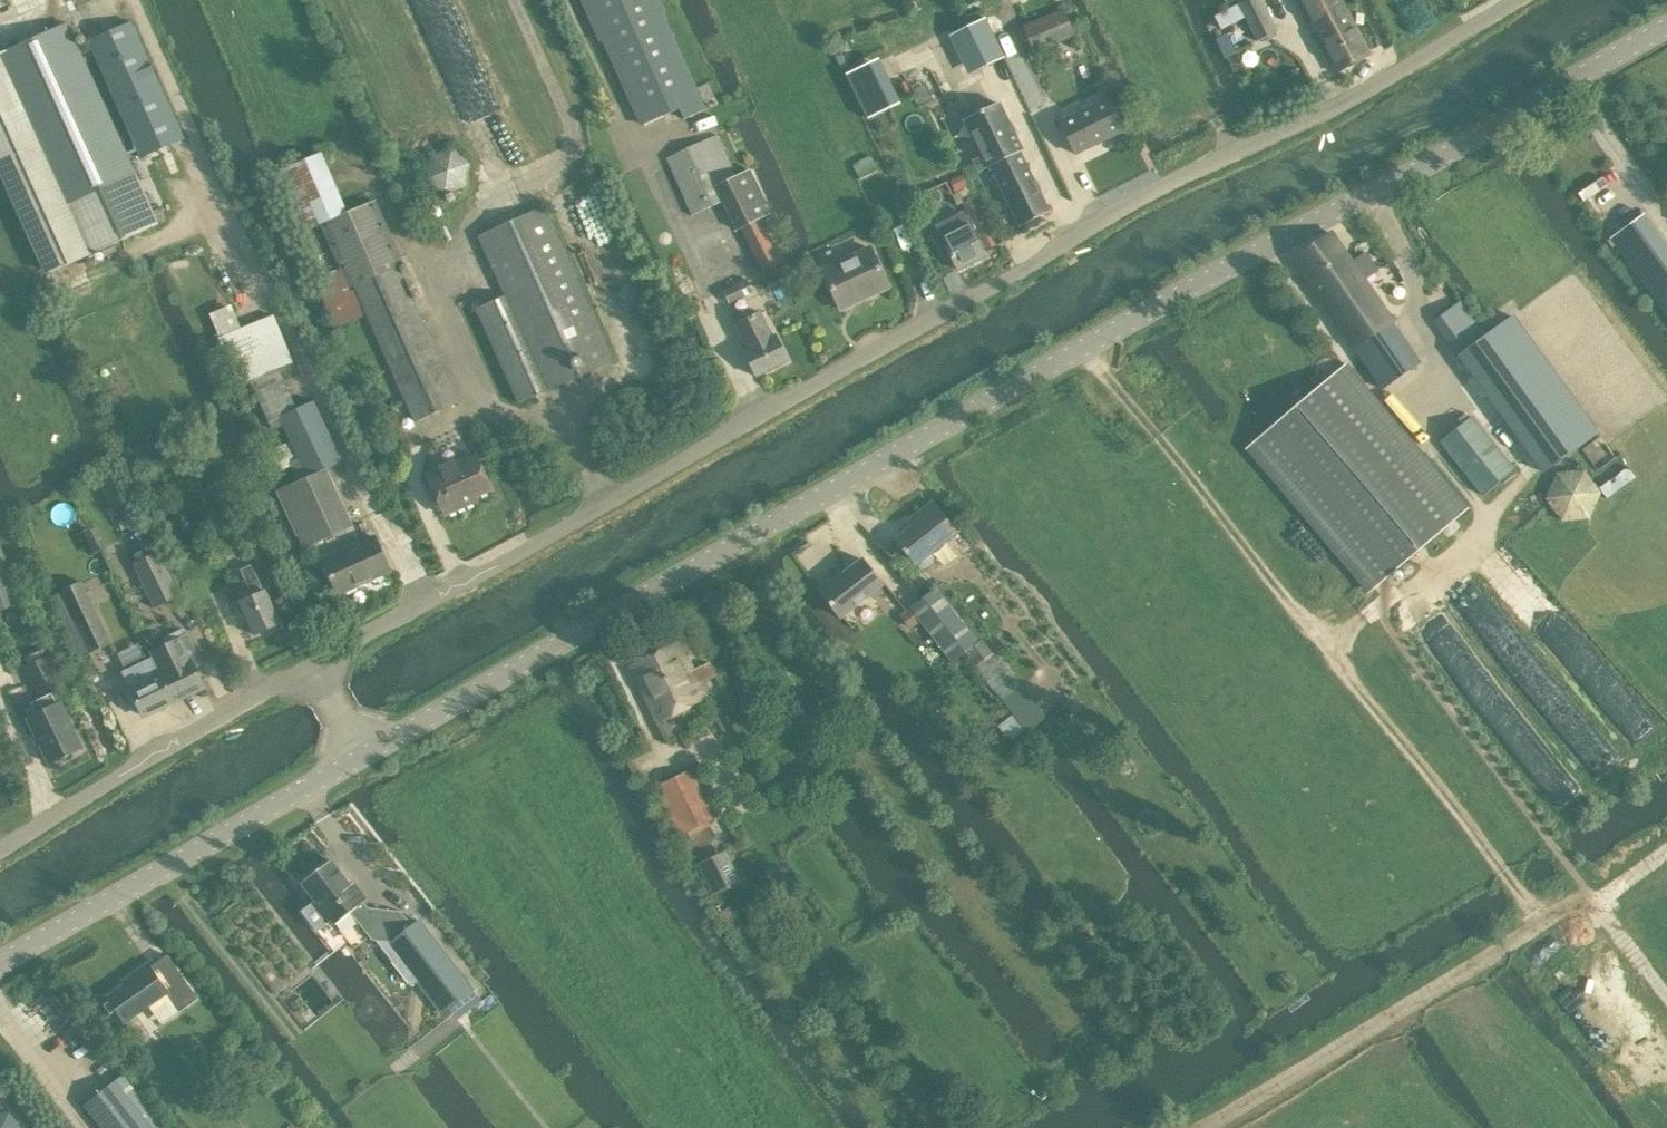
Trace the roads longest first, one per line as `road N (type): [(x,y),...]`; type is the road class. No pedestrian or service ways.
road 1 (tertiary): [(357,756),(1666,33)]
road 2 (unclassified): [(311,671),(1149,196),(1293,129),(1522,0)]
road 3 (track): [(1545,920),(1089,347)]
road 4 (track): [(785,1127),(529,748),(481,771),(441,708)]
road 5 (tertiary): [(0,963),(357,756)]
road 6 (track): [(1205,1127),(1545,920)]
road 7 (track): [(446,292),(471,215),(563,165),(576,134),(514,0)]
road 8 (residential): [(0,849),(311,671)]
road 9 (track): [(267,284),(132,0)]
road 10 (track): [(1666,999),(1593,901),(1666,847)]

